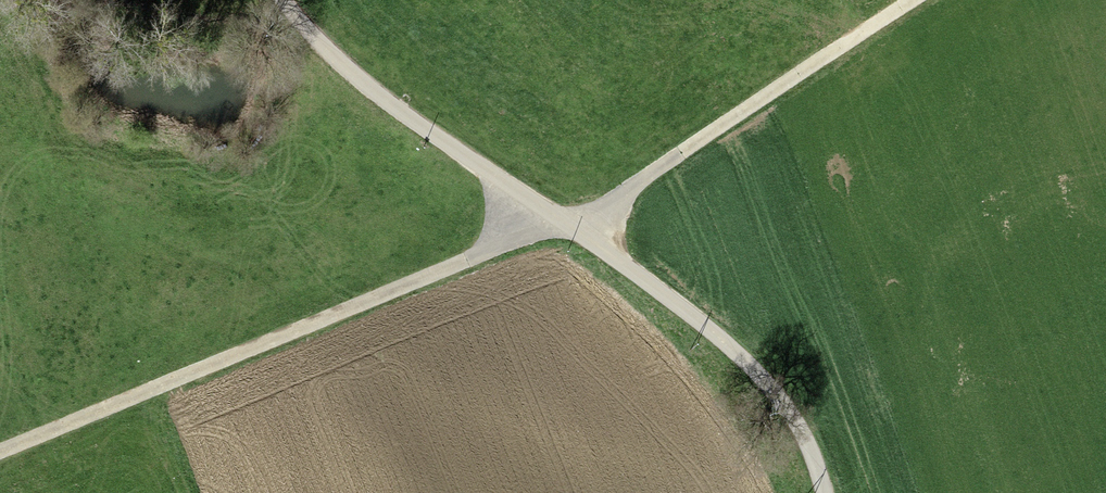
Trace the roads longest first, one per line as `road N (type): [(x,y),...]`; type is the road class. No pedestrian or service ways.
road 1 (track): [(0,454),(564,224),(646,181),(915,0)]
road 2 (track): [(276,0),(365,92),(564,224),(738,353),(800,425),(824,492)]

